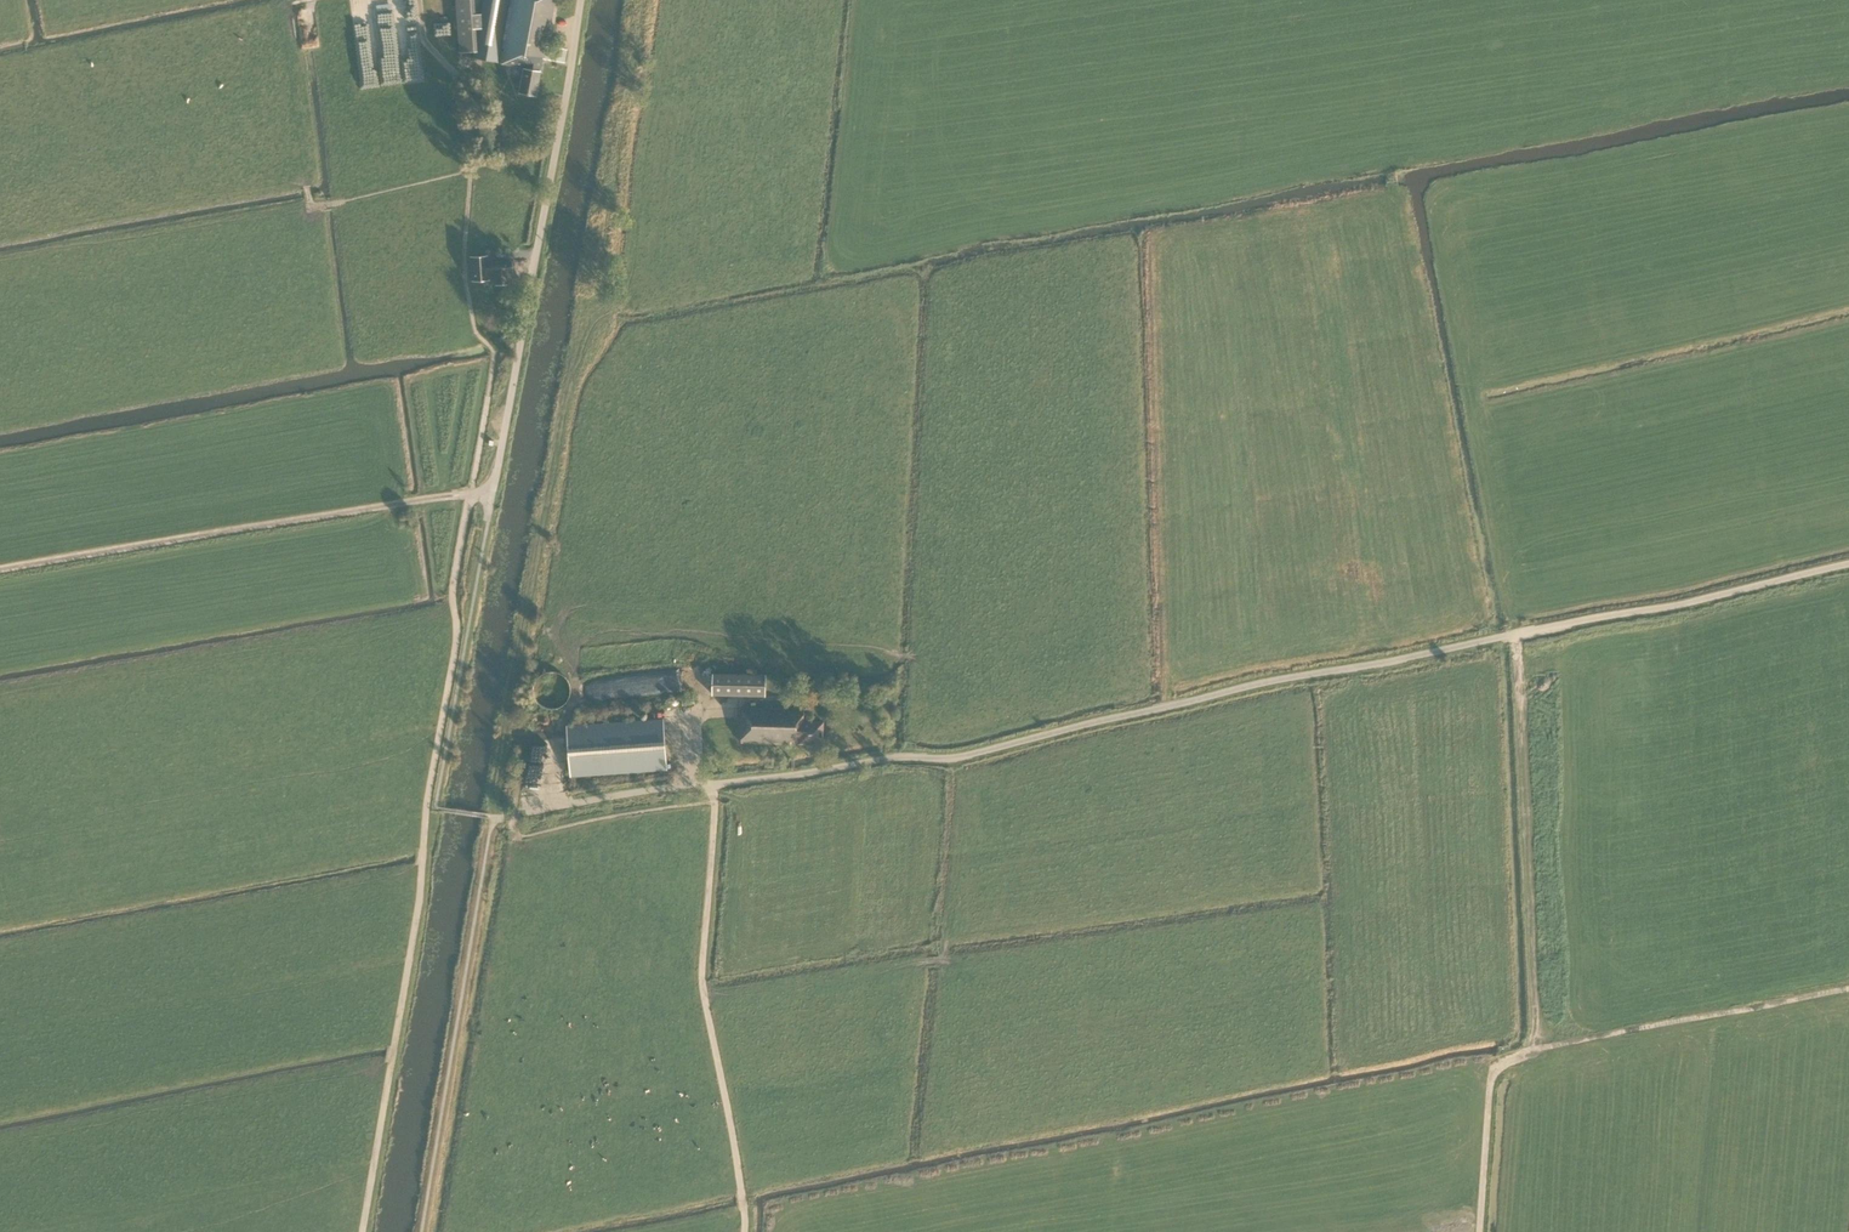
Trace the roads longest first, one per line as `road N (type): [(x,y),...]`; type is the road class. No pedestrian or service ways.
road 1 (unclassified): [(493,818),(905,757),(986,754),(1264,686),(1848,563)]
road 2 (track): [(493,818),(567,395),(595,306),(646,0)]
road 3 (track): [(471,493),(495,355),(476,329),(468,268),(476,172),(314,210),(312,188)]
road 4 (unclassified): [(489,489),(582,0)]
road 5 (track): [(712,784),(703,979),(745,1231)]

